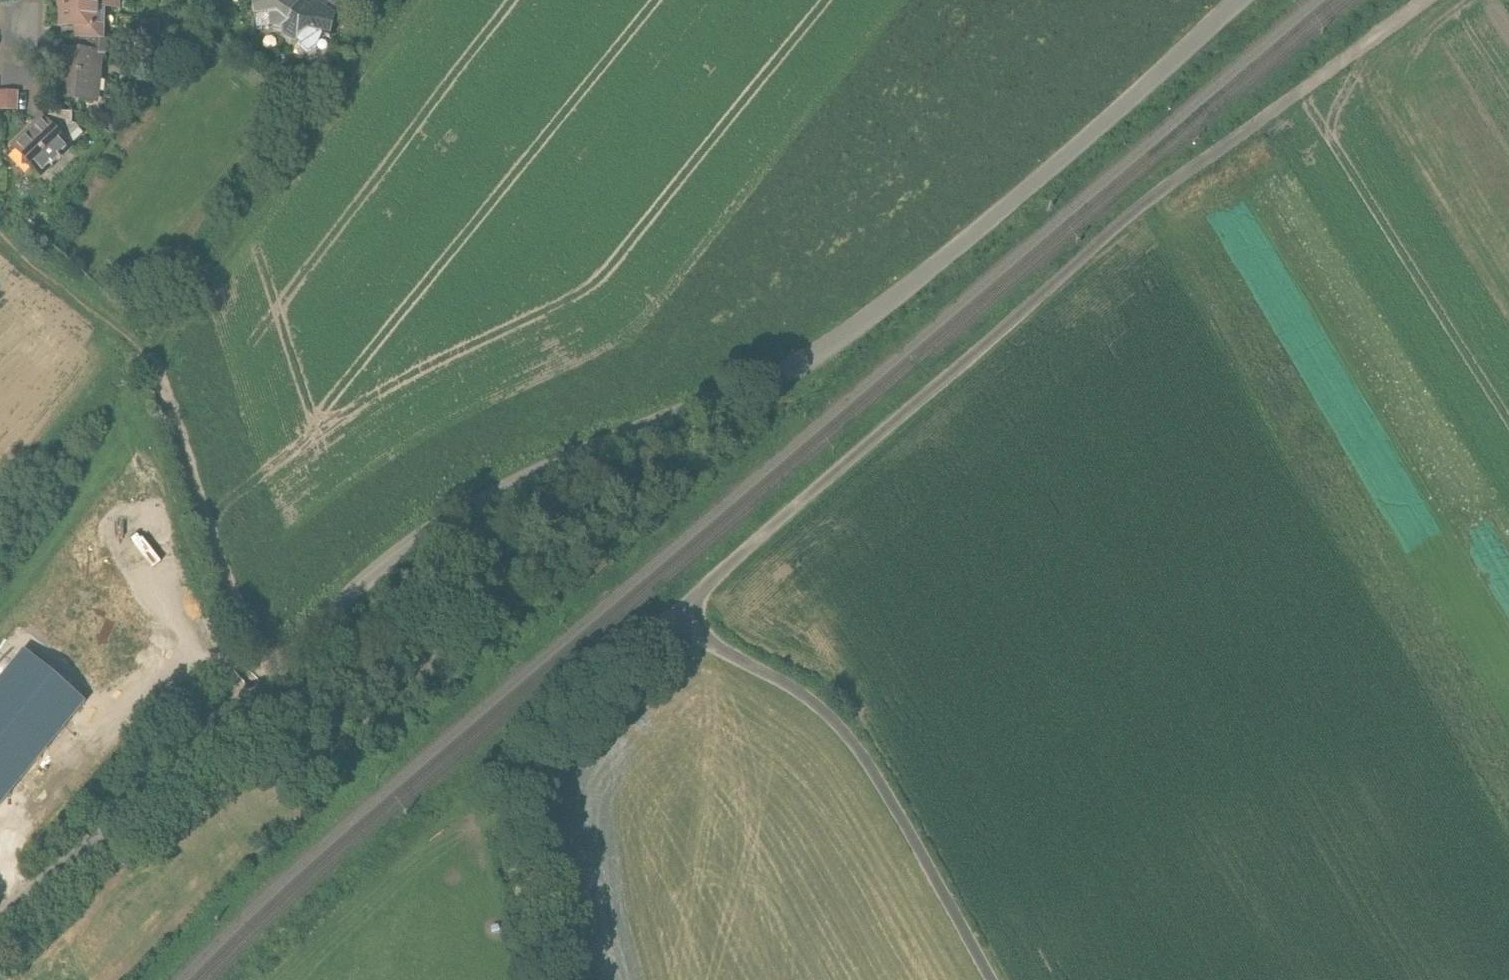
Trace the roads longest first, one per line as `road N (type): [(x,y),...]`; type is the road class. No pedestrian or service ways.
road 1 (unclassified): [(0,921),(205,751),(328,609),(380,565),(530,474),(808,354),(978,228),(1244,0)]
road 2 (track): [(1421,0),(1130,214),(684,604)]
road 3 (track): [(684,604),(712,641),(800,687),(851,737),(992,979)]
road 4 (track): [(684,604),(558,713),(519,779),(506,833),(538,979)]
road 5 (track): [(143,348),(157,361),(246,633),(275,667)]

